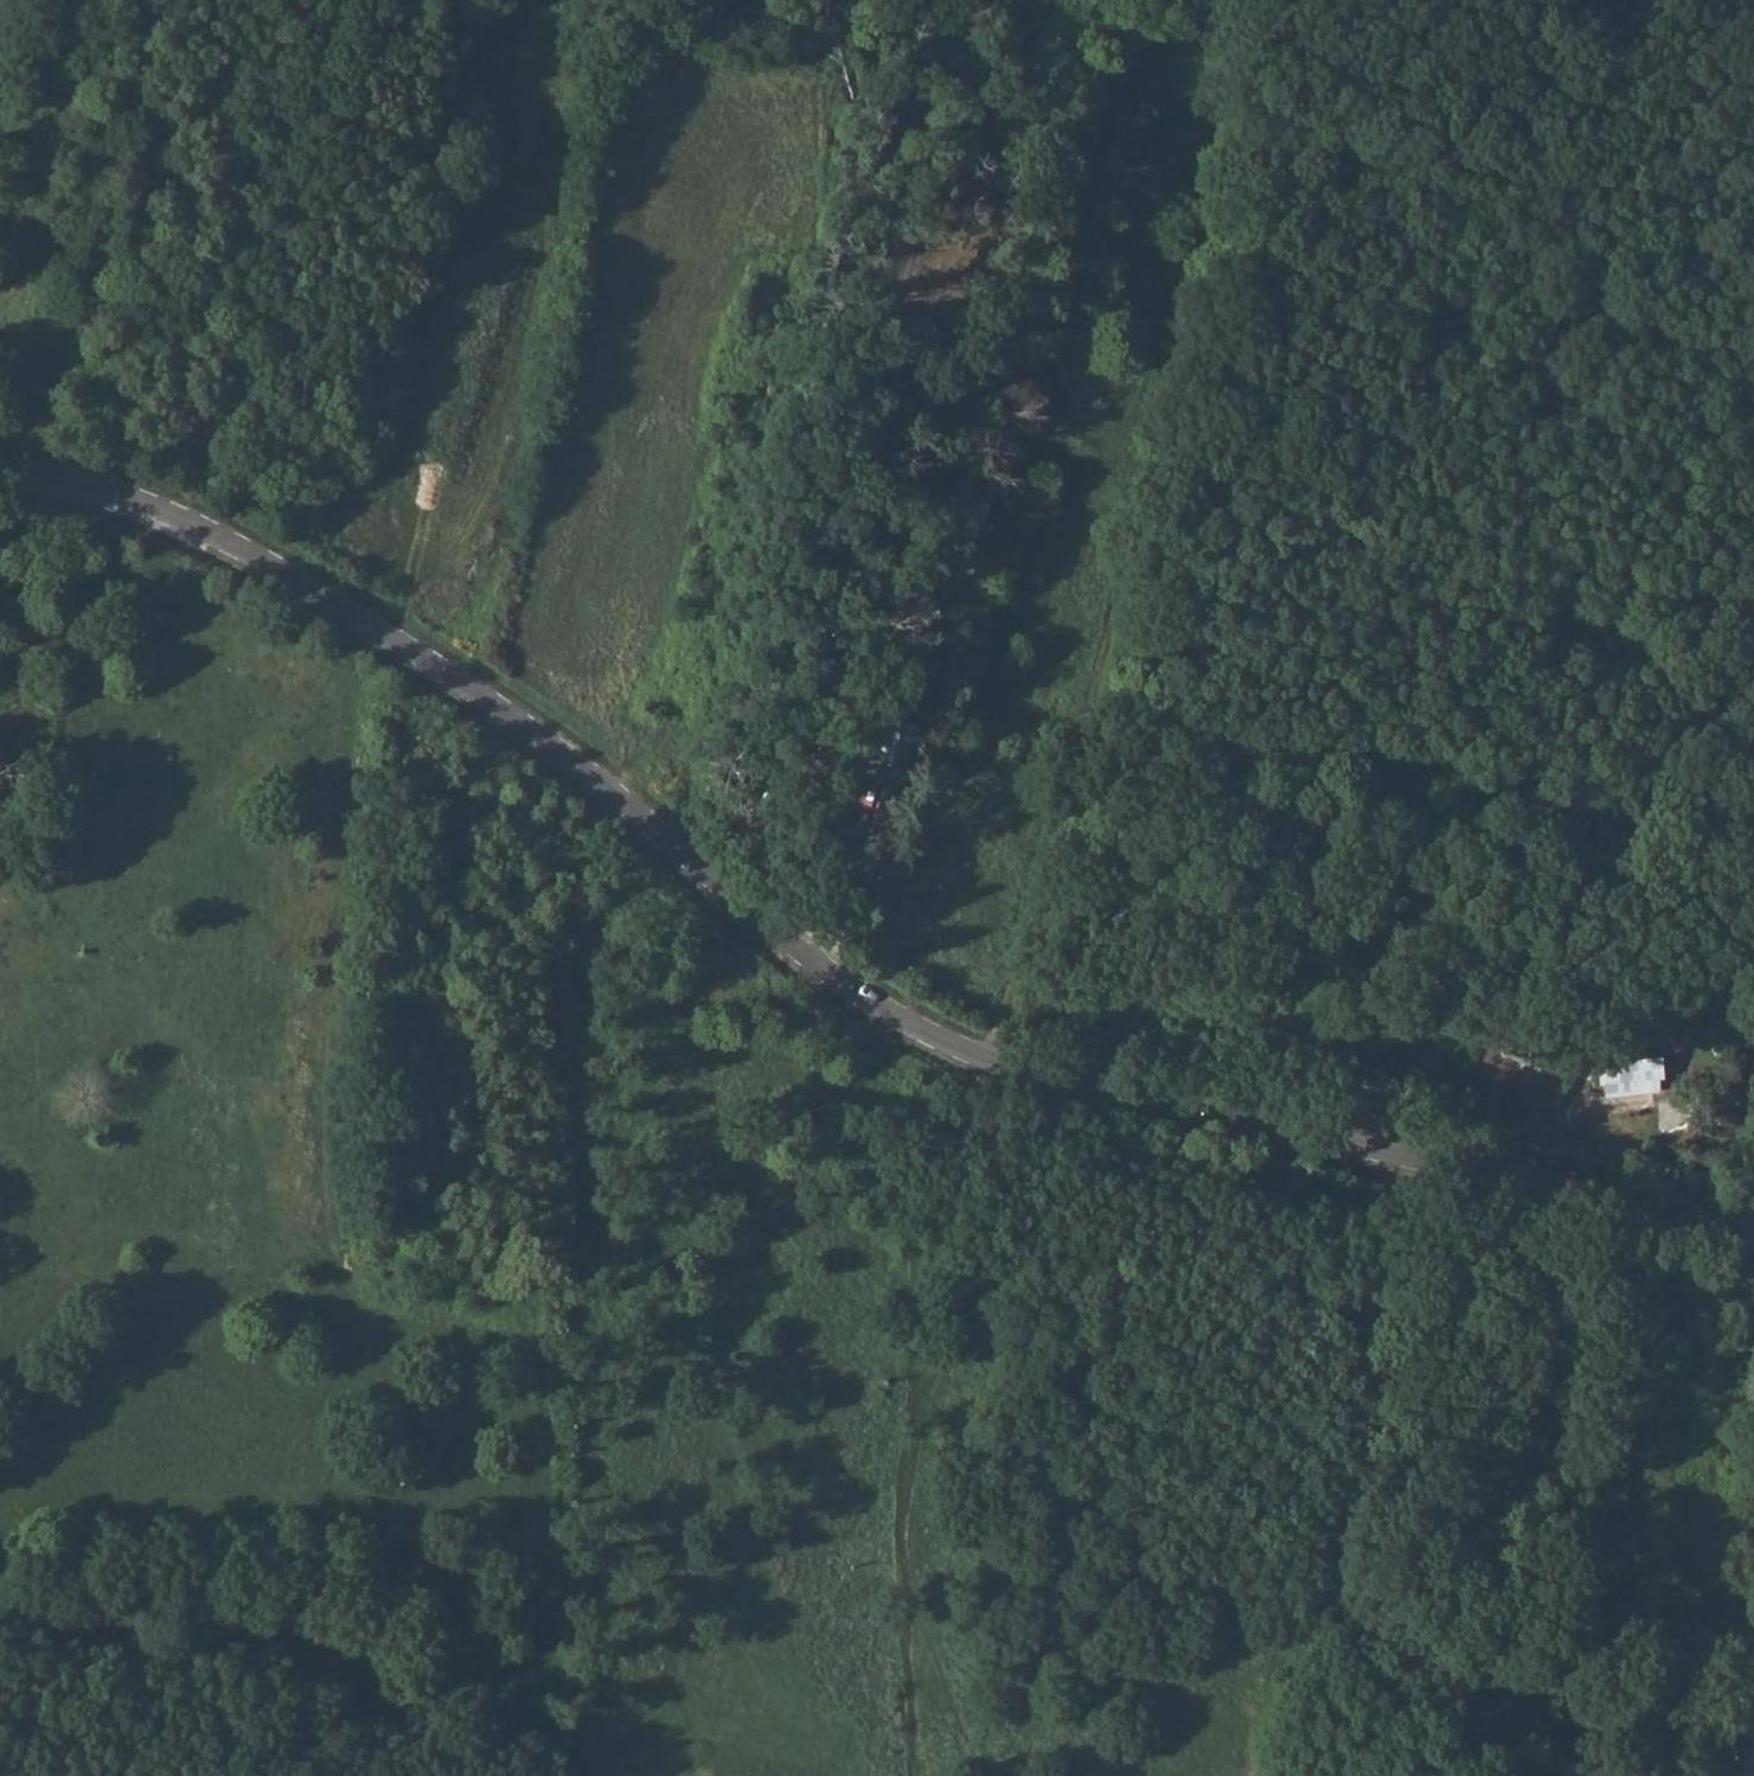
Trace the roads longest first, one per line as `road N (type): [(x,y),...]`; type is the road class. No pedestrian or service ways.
road 1 (unclassified): [(0,477),(134,504),(303,587),(547,747),(734,908),(820,969),(985,1060),(1028,1079),(1339,1146),(1500,1167),(1666,1218),(1753,1235)]
road 2 (track): [(985,1060),(1101,753),(1192,369),(1259,0)]

